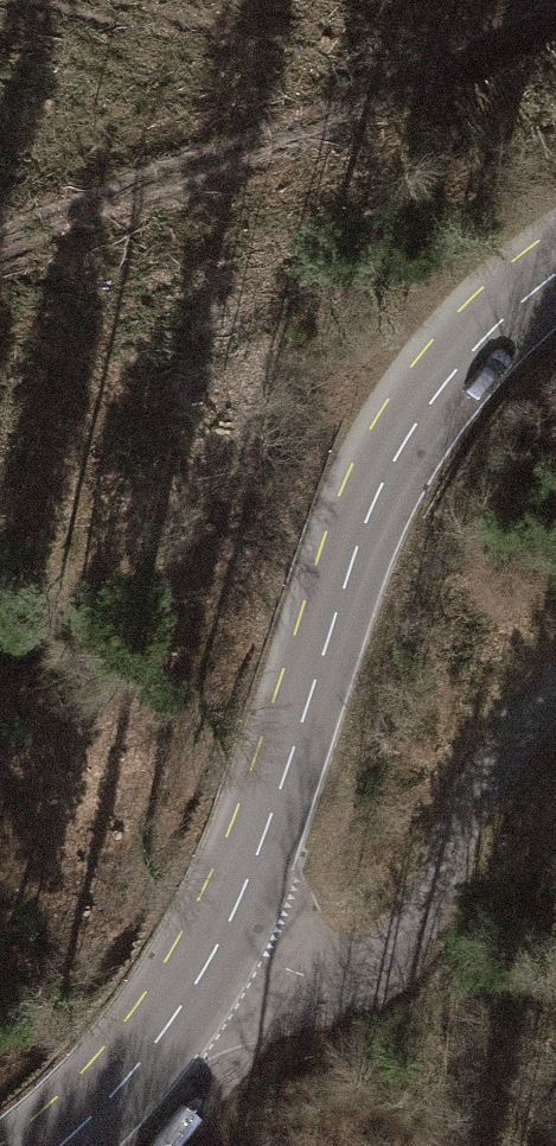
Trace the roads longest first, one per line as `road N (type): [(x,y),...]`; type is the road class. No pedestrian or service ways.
road 1 (secondary): [(211,954),(382,496),(452,378),(511,306),(555,271)]
road 2 (tertiary): [(211,954),(304,975),(389,957),(441,897),(519,726),(555,700)]
road 3 (track): [(253,170),(555,16)]
road 4 (secondary): [(54,1145),(92,1118),(155,1043),(211,954)]

